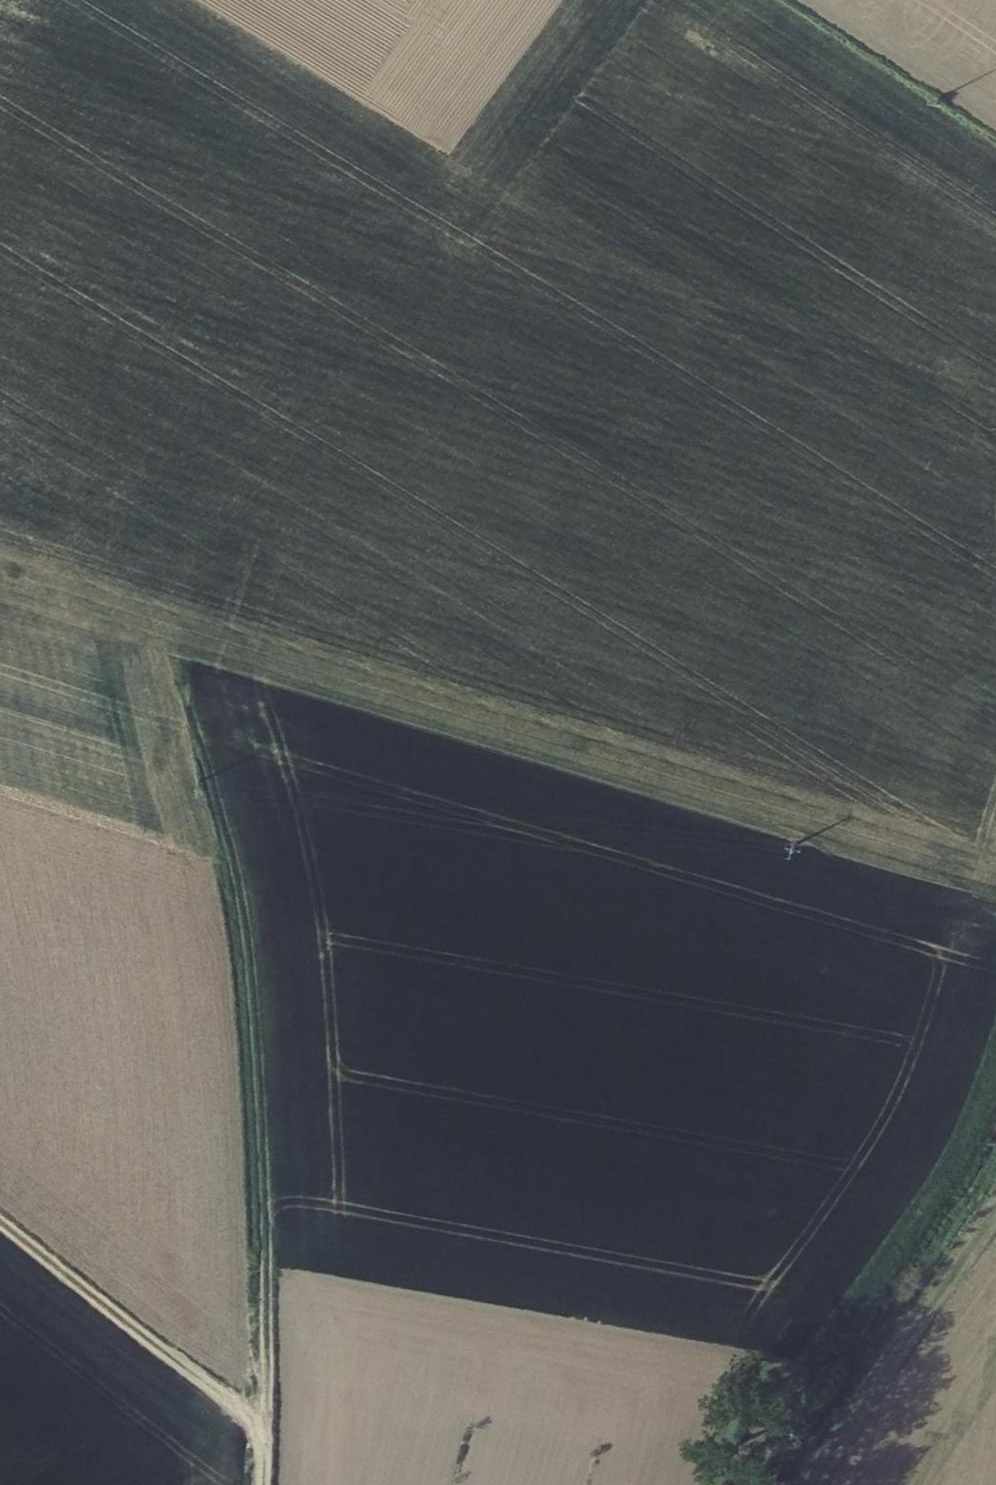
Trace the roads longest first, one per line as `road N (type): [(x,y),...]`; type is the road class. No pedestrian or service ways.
road 1 (track): [(260,1484),(264,1426),(0,1222)]

